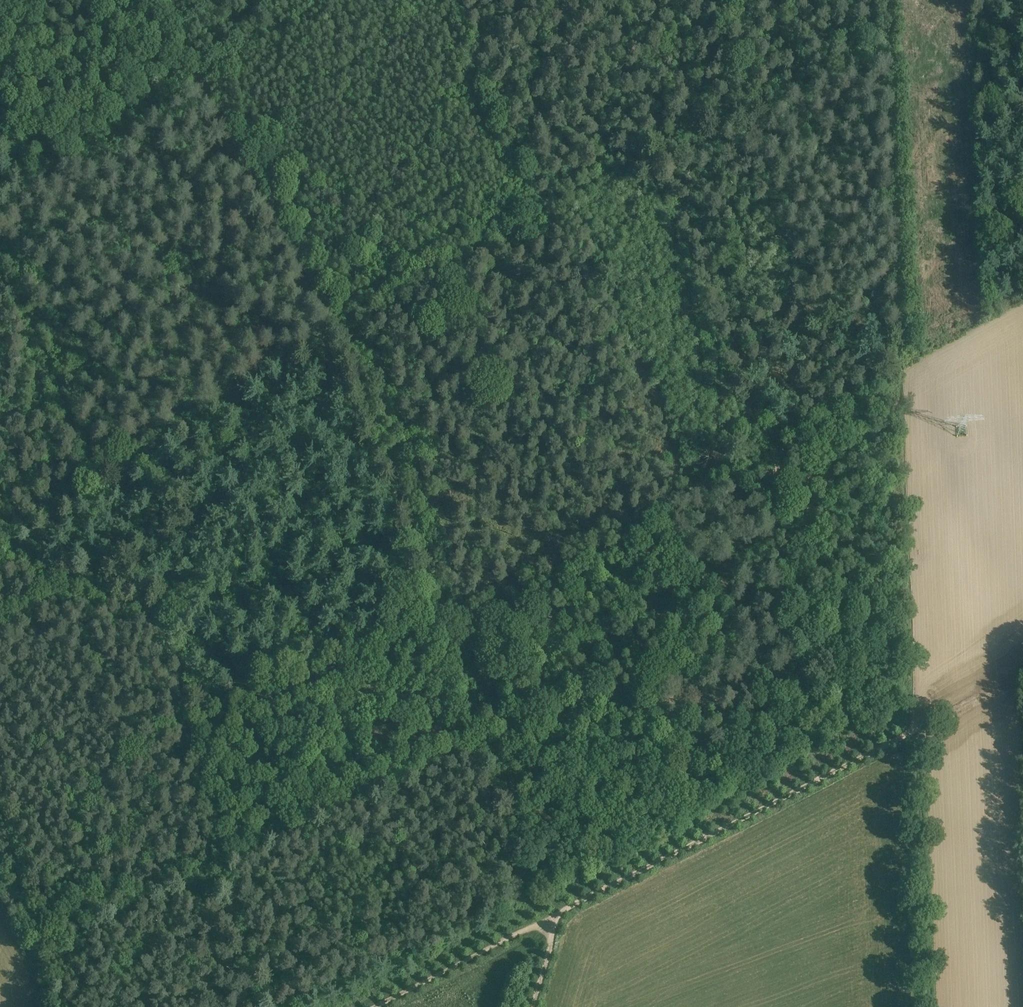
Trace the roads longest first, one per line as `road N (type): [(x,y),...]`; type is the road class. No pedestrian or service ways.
road 1 (track): [(559,914),(915,729)]
road 2 (track): [(915,729),(948,1006)]
road 3 (track): [(549,922),(378,1006)]

